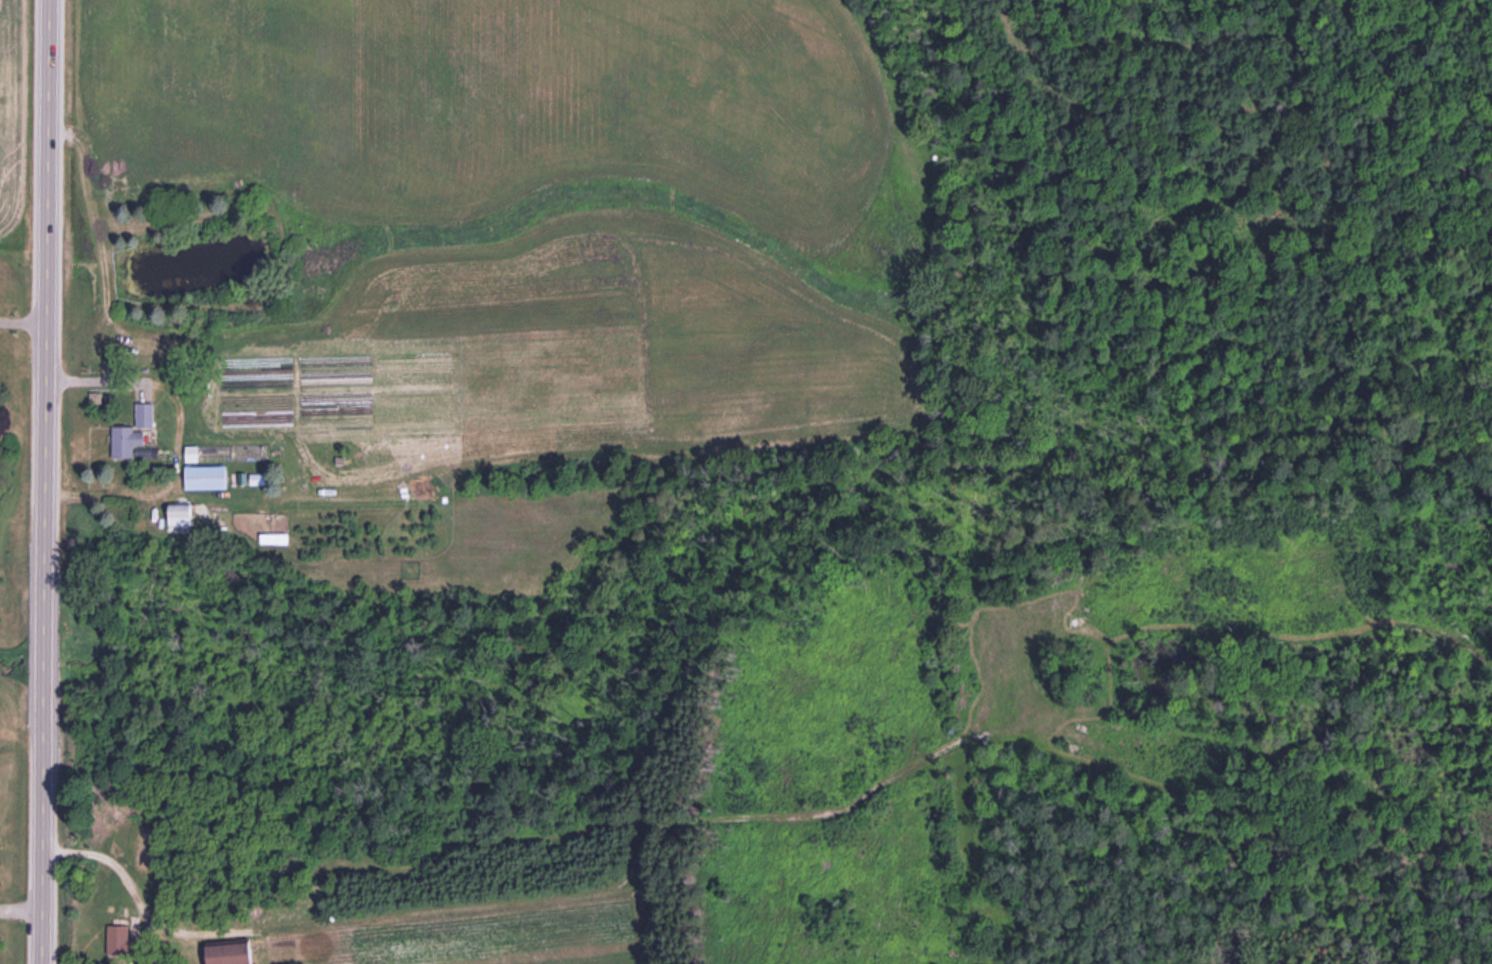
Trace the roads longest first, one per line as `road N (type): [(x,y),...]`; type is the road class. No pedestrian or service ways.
road 1 (secondary): [(45,963),(50,0)]

